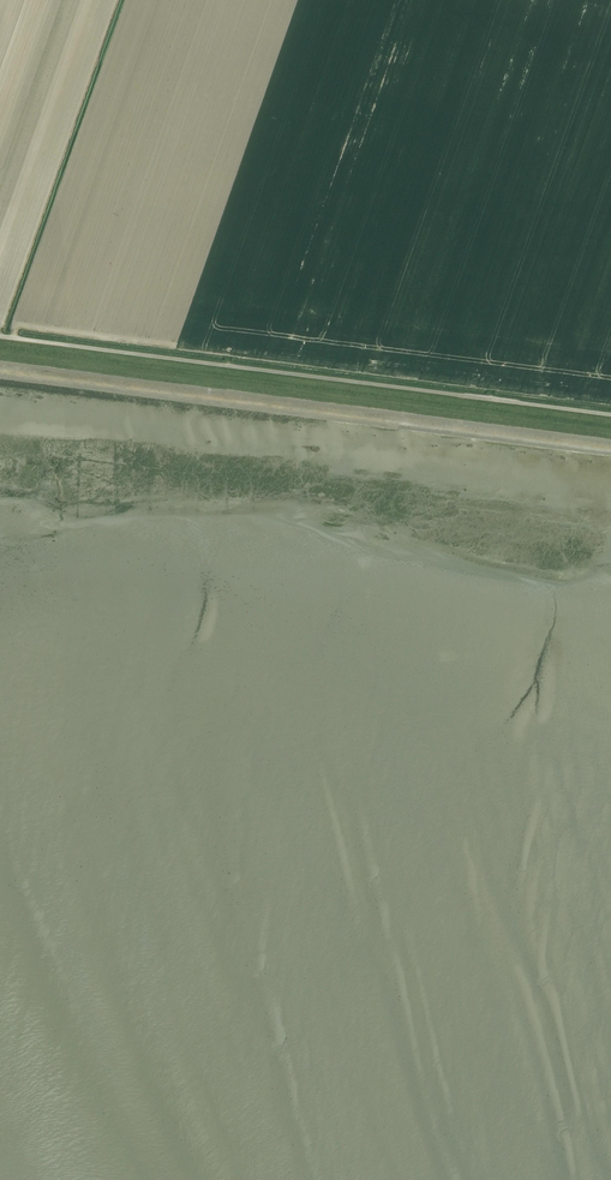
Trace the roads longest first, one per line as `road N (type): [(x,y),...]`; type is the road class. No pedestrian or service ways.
road 1 (unclassified): [(610,414),(0,337)]

